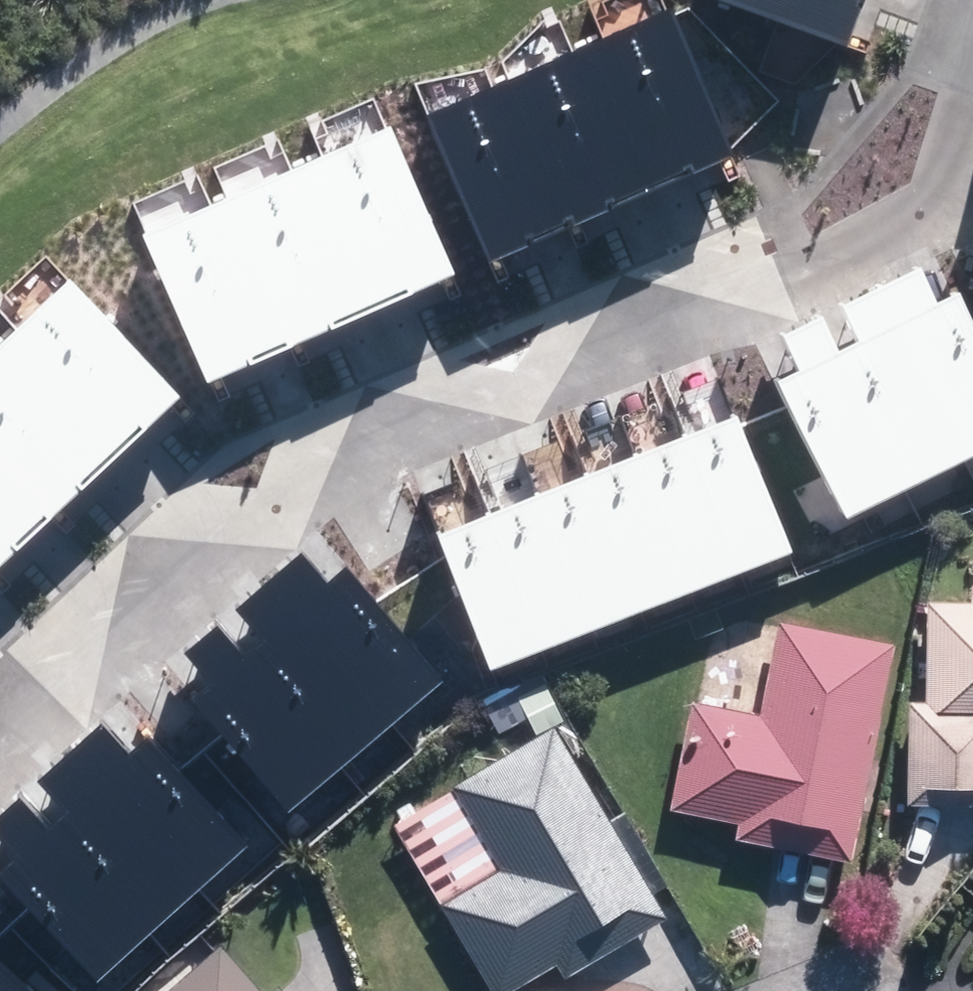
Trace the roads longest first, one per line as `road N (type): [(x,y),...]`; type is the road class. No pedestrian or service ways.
road 1 (residential): [(0,745),(247,510),(352,448),(887,232),(949,179),(972,117)]

